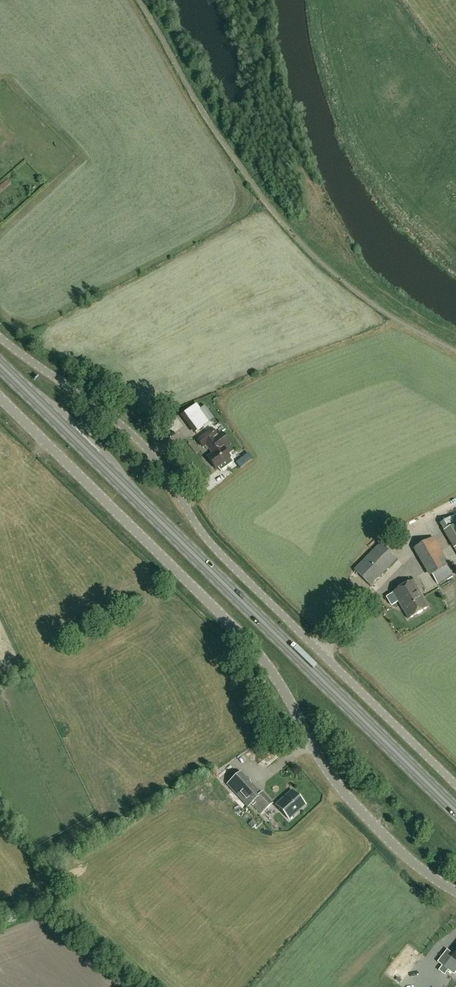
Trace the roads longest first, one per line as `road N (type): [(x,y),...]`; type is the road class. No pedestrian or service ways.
road 1 (unclassified): [(455,893),(408,859),(338,788),(273,674),(232,626),(0,398)]
road 2 (unclassified): [(455,786),(206,539),(143,444),(0,339)]
road 3 (primary): [(455,811),(0,365)]

